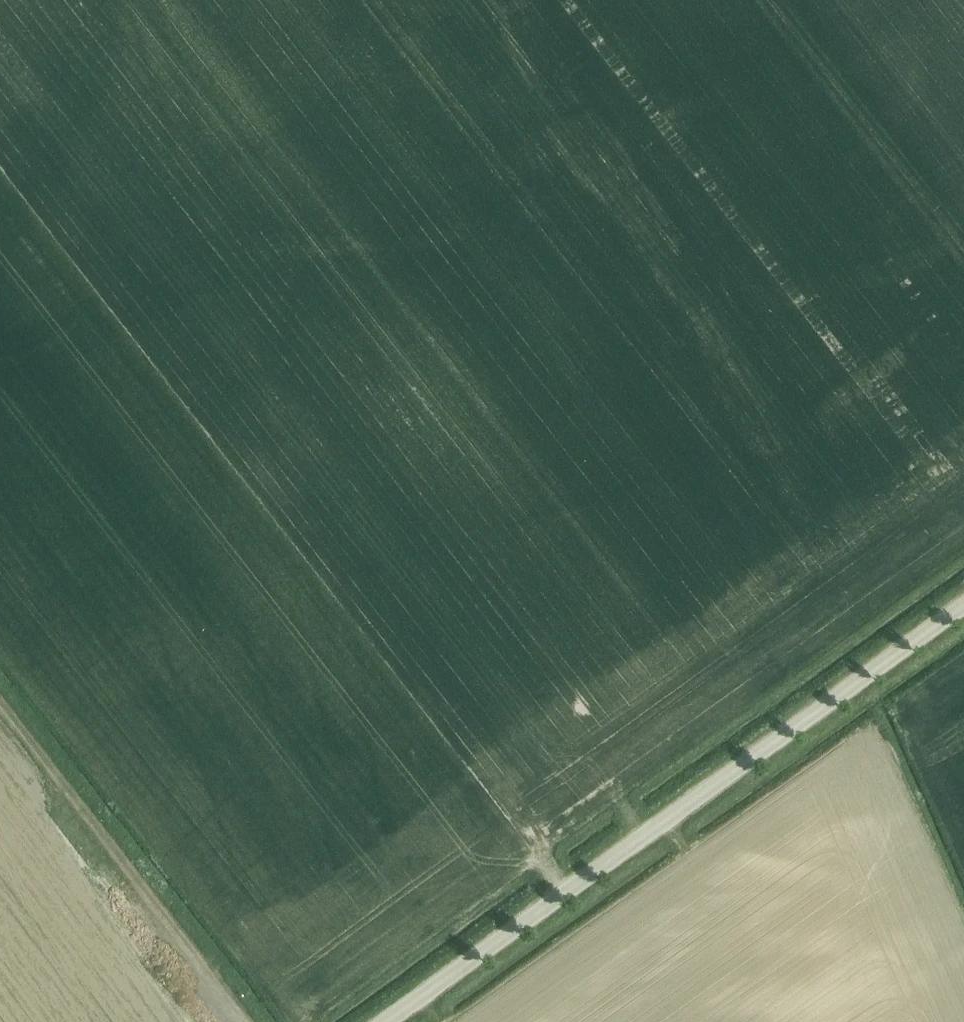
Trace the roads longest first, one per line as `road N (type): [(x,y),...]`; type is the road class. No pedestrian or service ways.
road 1 (unclassified): [(383,1021),(963,602)]

